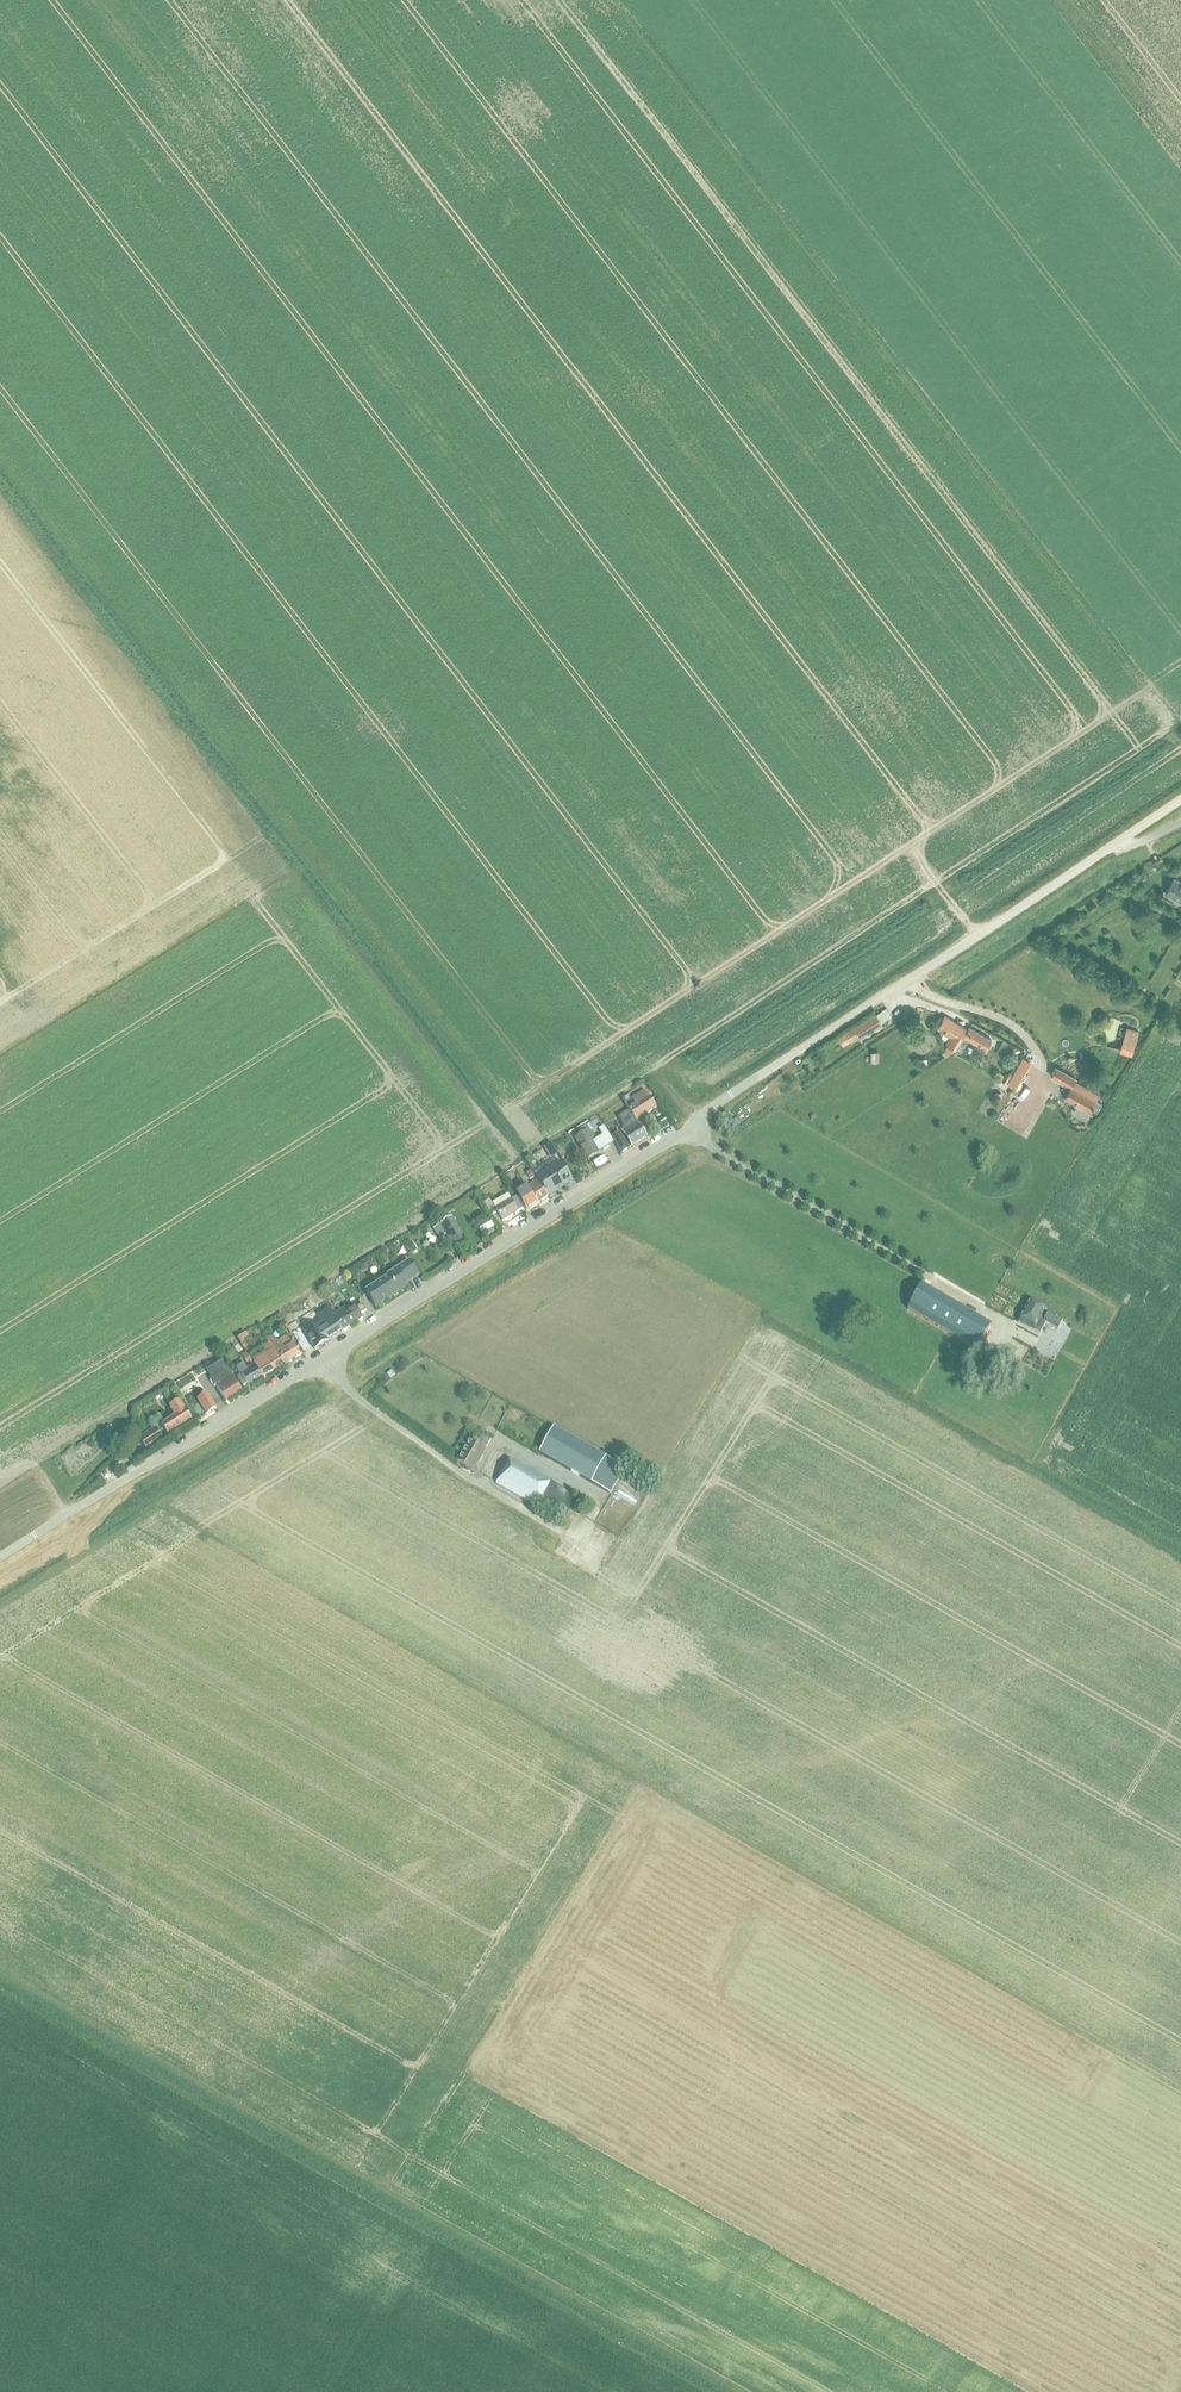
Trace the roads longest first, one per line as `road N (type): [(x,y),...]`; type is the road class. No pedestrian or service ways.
road 1 (tertiary): [(0,1557),(692,1128),(731,1093),(1180,800)]
road 2 (track): [(737,1139),(727,1133),(728,1120),(778,1079),(793,1053)]

